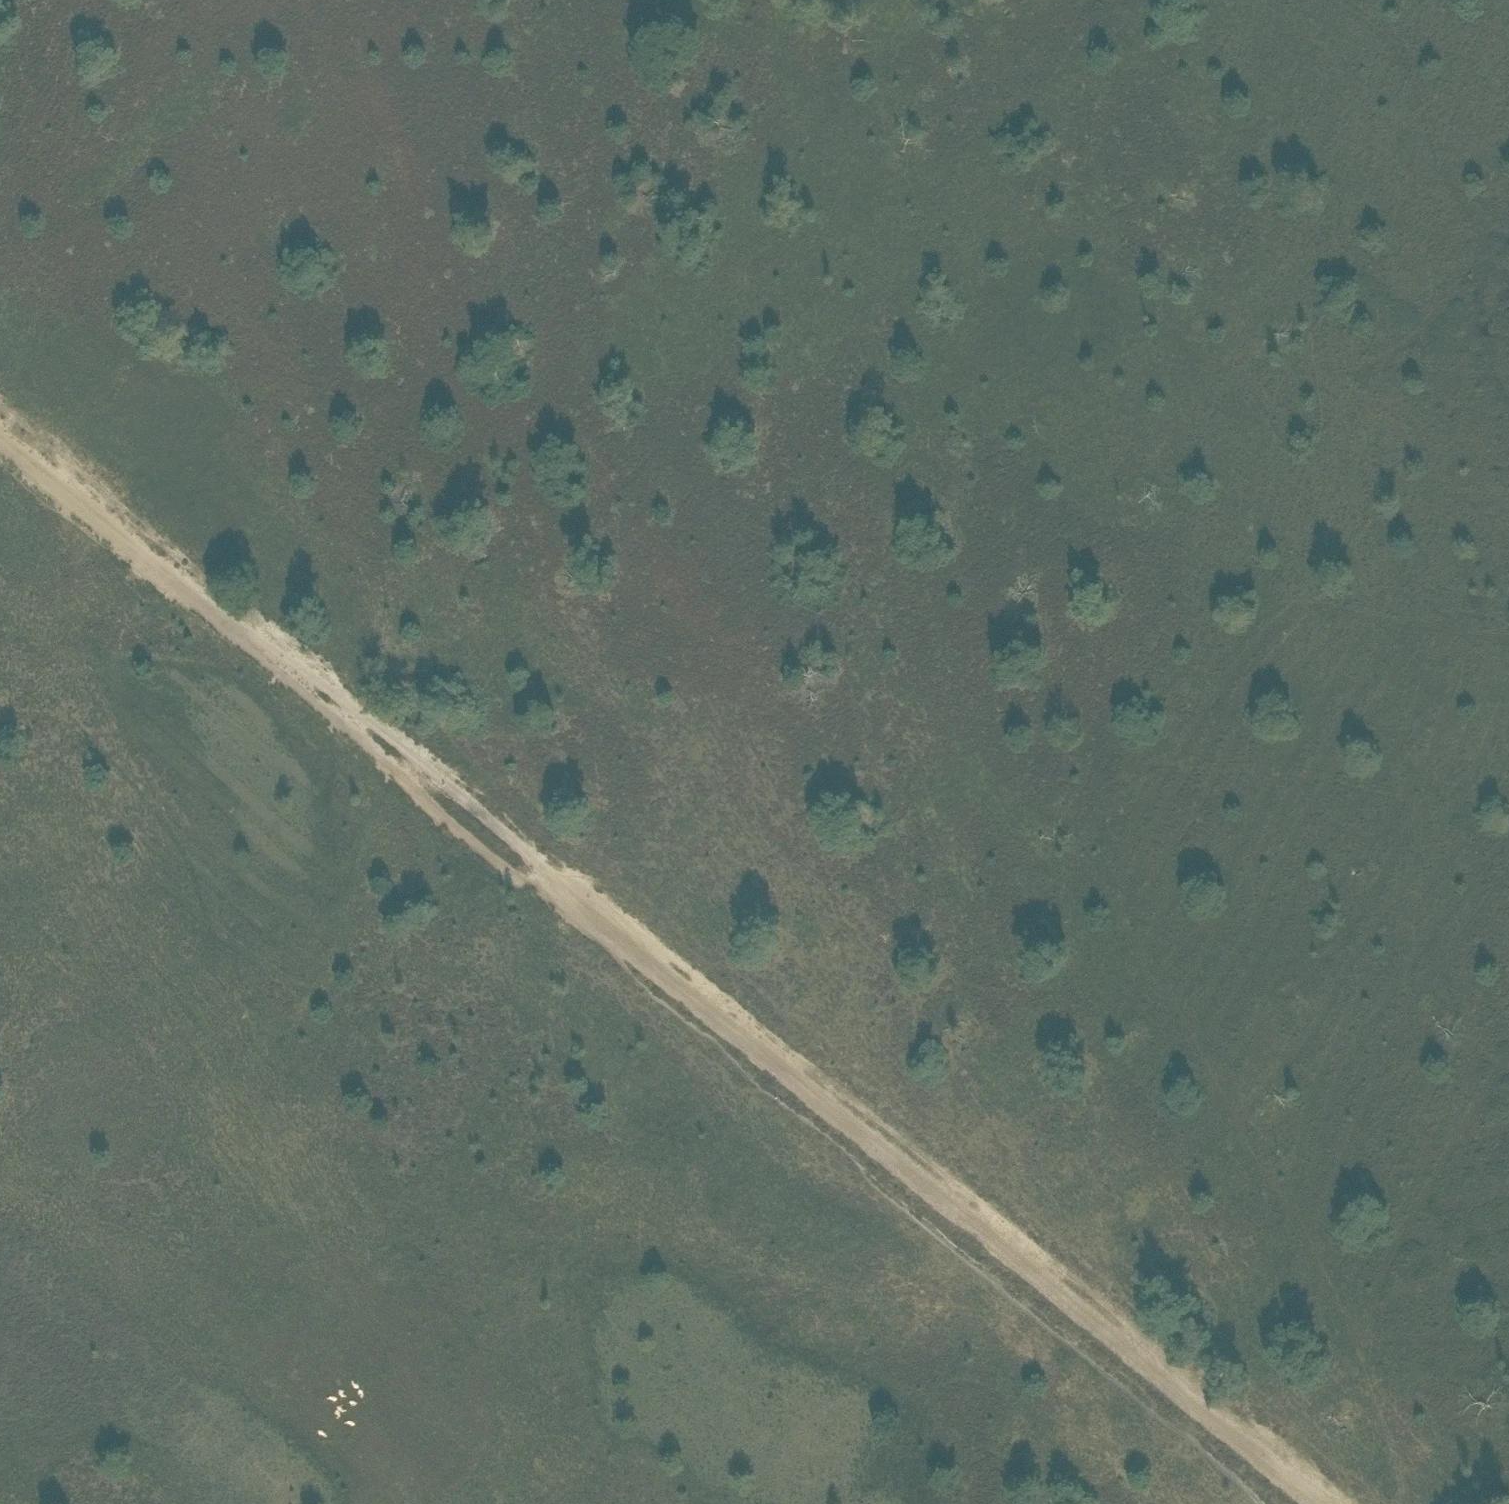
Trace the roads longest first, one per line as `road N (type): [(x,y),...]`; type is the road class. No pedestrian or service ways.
road 1 (track): [(0,438),(1319,1503)]

